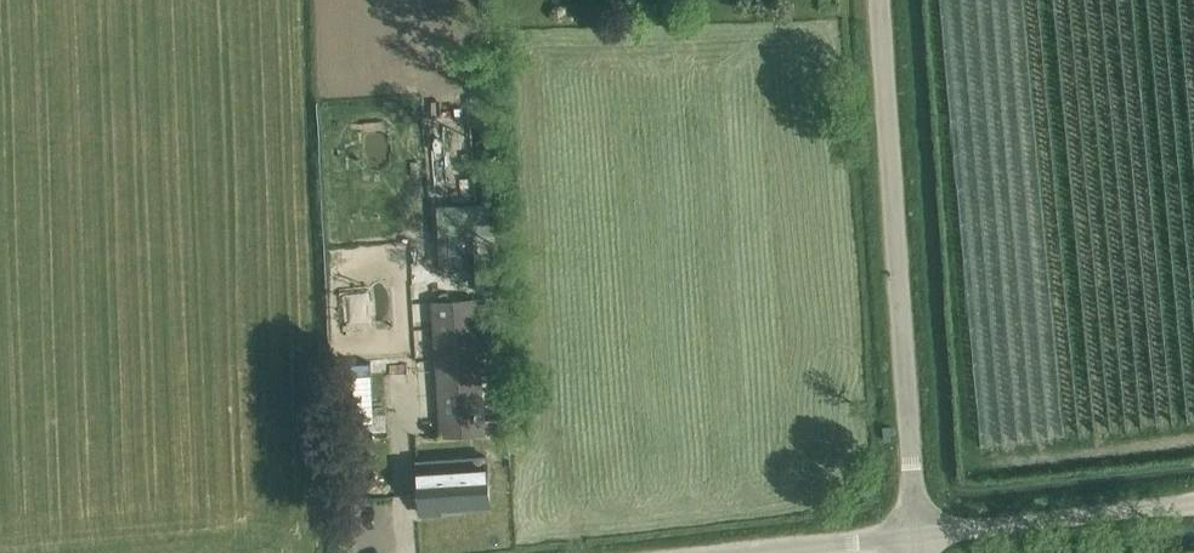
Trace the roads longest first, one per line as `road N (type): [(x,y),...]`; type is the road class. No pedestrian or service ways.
road 1 (unclassified): [(916,535),(879,0)]
road 2 (unclassified): [(916,535),(1193,502)]
road 3 (unclassified): [(758,552),(916,535)]

